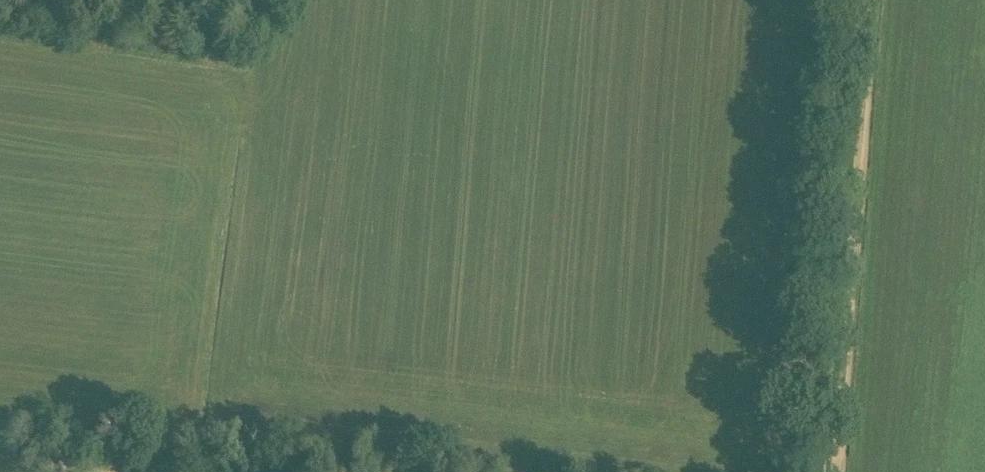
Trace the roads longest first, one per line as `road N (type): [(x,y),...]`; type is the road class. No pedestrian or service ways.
road 1 (track): [(875,0),(839,471)]

